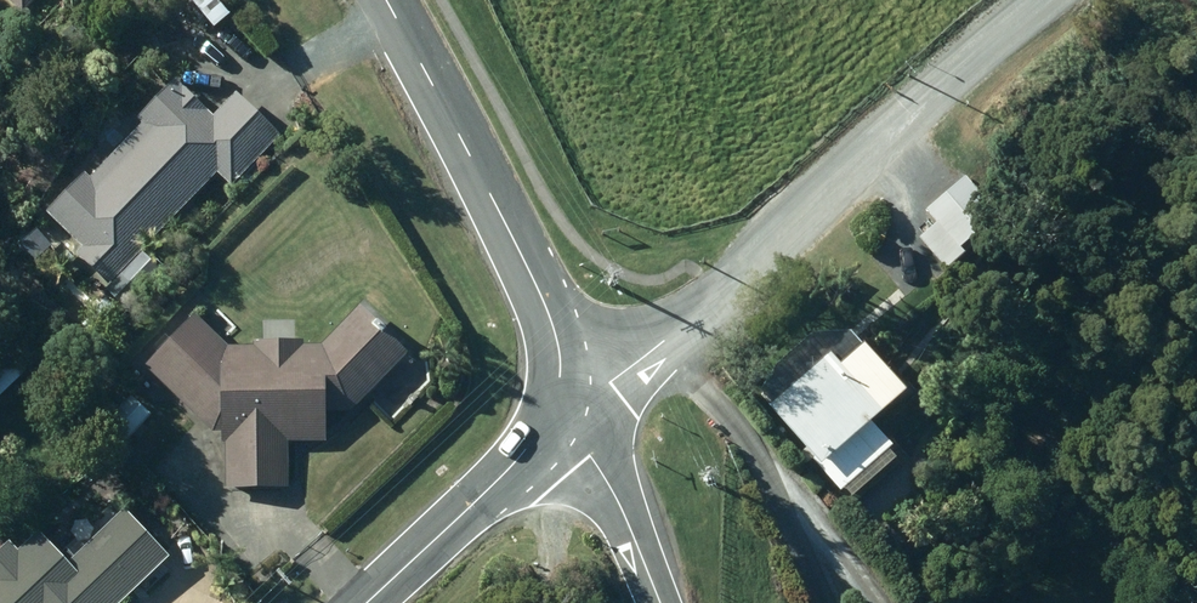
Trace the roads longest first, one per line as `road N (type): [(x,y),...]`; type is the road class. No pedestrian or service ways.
road 1 (residential): [(553,412),(619,388),(888,134),(1045,0)]
road 2 (tertiary): [(553,412),(561,359),(538,287),(386,0)]
road 3 (tertiary): [(553,412),(515,464),(365,602)]
road 4 (unclassified): [(553,412),(600,464),(657,602)]

